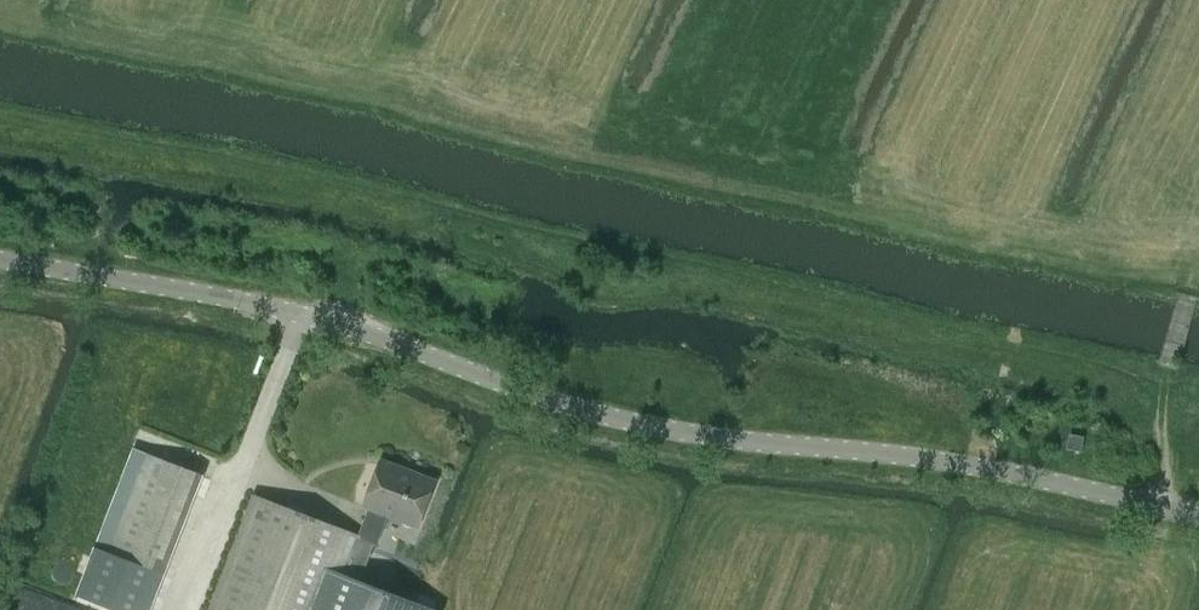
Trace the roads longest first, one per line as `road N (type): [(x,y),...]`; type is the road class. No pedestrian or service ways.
road 1 (track): [(1198,392),(1158,435),(1144,428),(1118,366),(1085,348),(0,107)]
road 2 (unclassified): [(1198,516),(939,464),(721,442),(616,421),(296,312),(0,262)]
road 3 (track): [(184,609),(296,312)]
road 4 (track): [(1147,503),(1162,369),(1195,272)]

